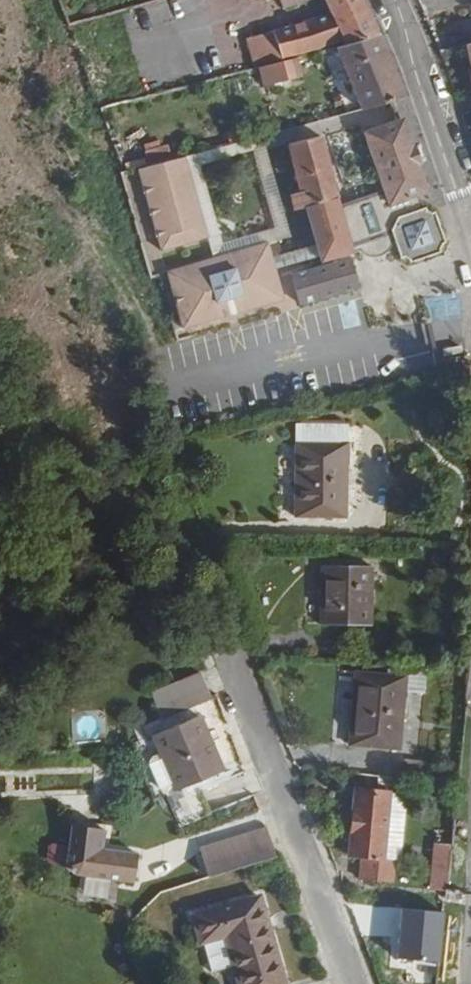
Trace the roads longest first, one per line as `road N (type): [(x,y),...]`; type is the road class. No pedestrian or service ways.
road 1 (tertiary): [(392,0),(470,218)]

